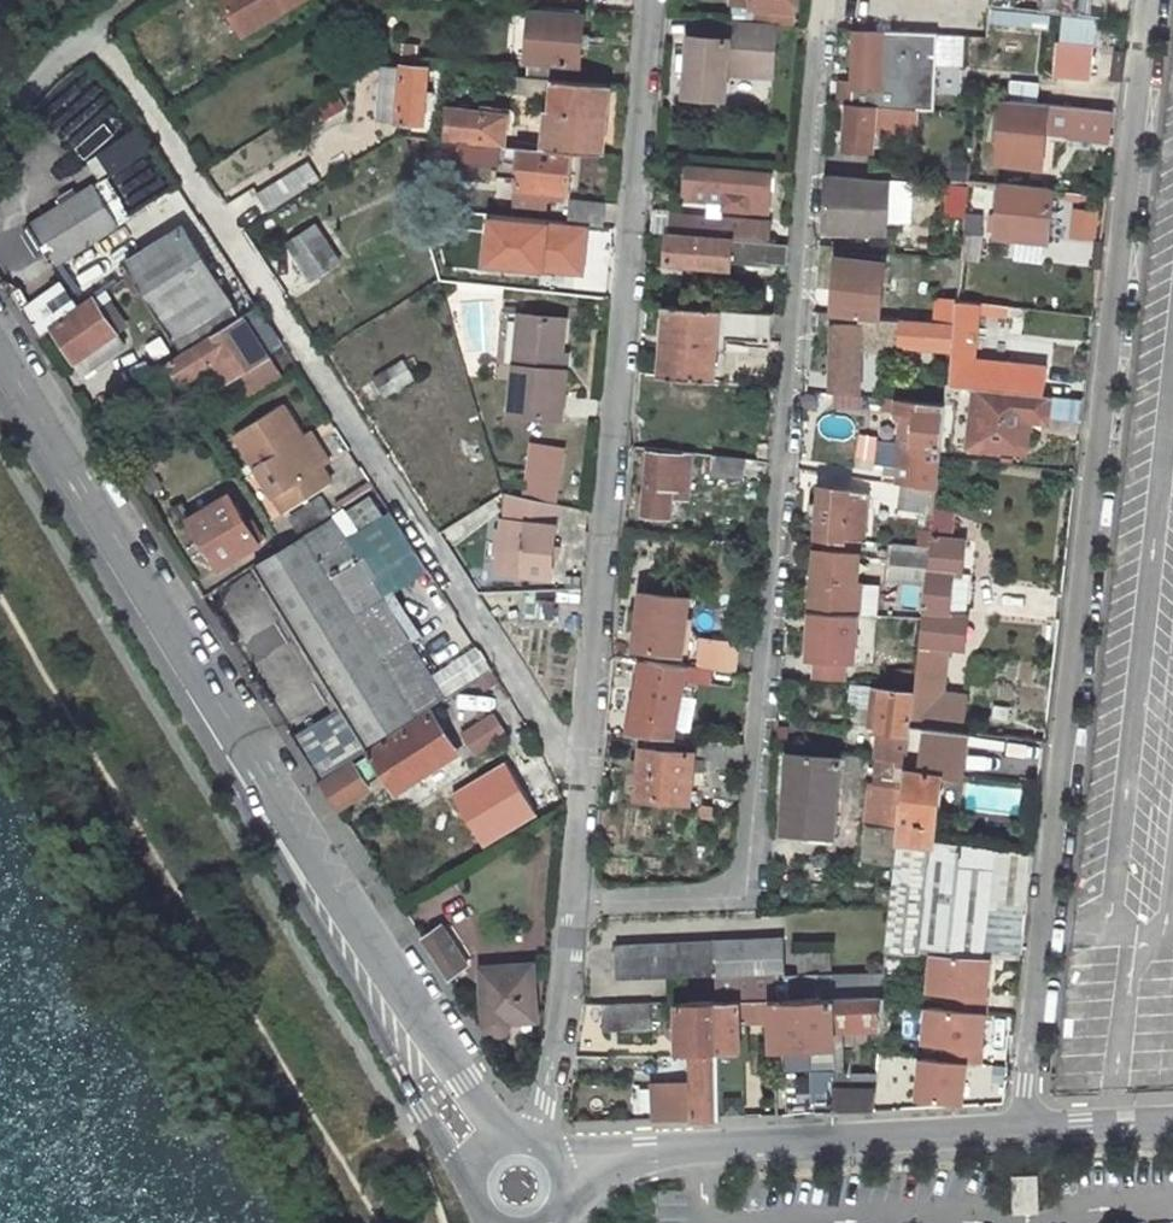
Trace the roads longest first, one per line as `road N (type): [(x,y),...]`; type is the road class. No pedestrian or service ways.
road 1 (residential): [(1020,1130),(1148,0)]
road 2 (residential): [(824,0),(745,888),(573,901)]
road 3 (unclassified): [(484,1153),(0,368)]
road 4 (residential): [(577,765),(94,27)]
road 5 (residential): [(577,765),(648,0)]
road 6 (residential): [(560,1176),(699,1150),(1020,1130)]
road 7 (residential): [(532,1144),(547,1105),(573,901)]
road 8 (residential): [(1020,1130),(1172,1121)]
road 9 (residential): [(0,129),(94,27)]
road 10 (residential): [(573,901),(577,765)]

